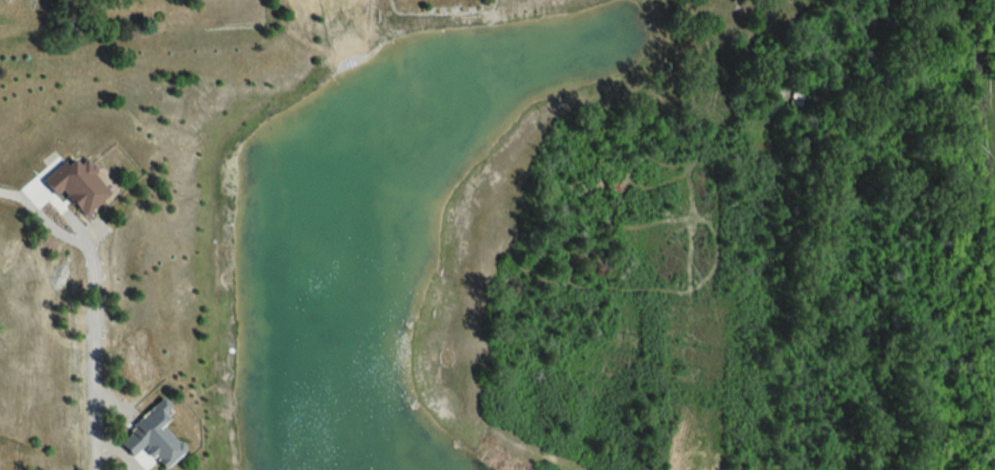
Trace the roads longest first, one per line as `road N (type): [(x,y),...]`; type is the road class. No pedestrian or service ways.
road 1 (residential): [(99,469),(94,287)]

